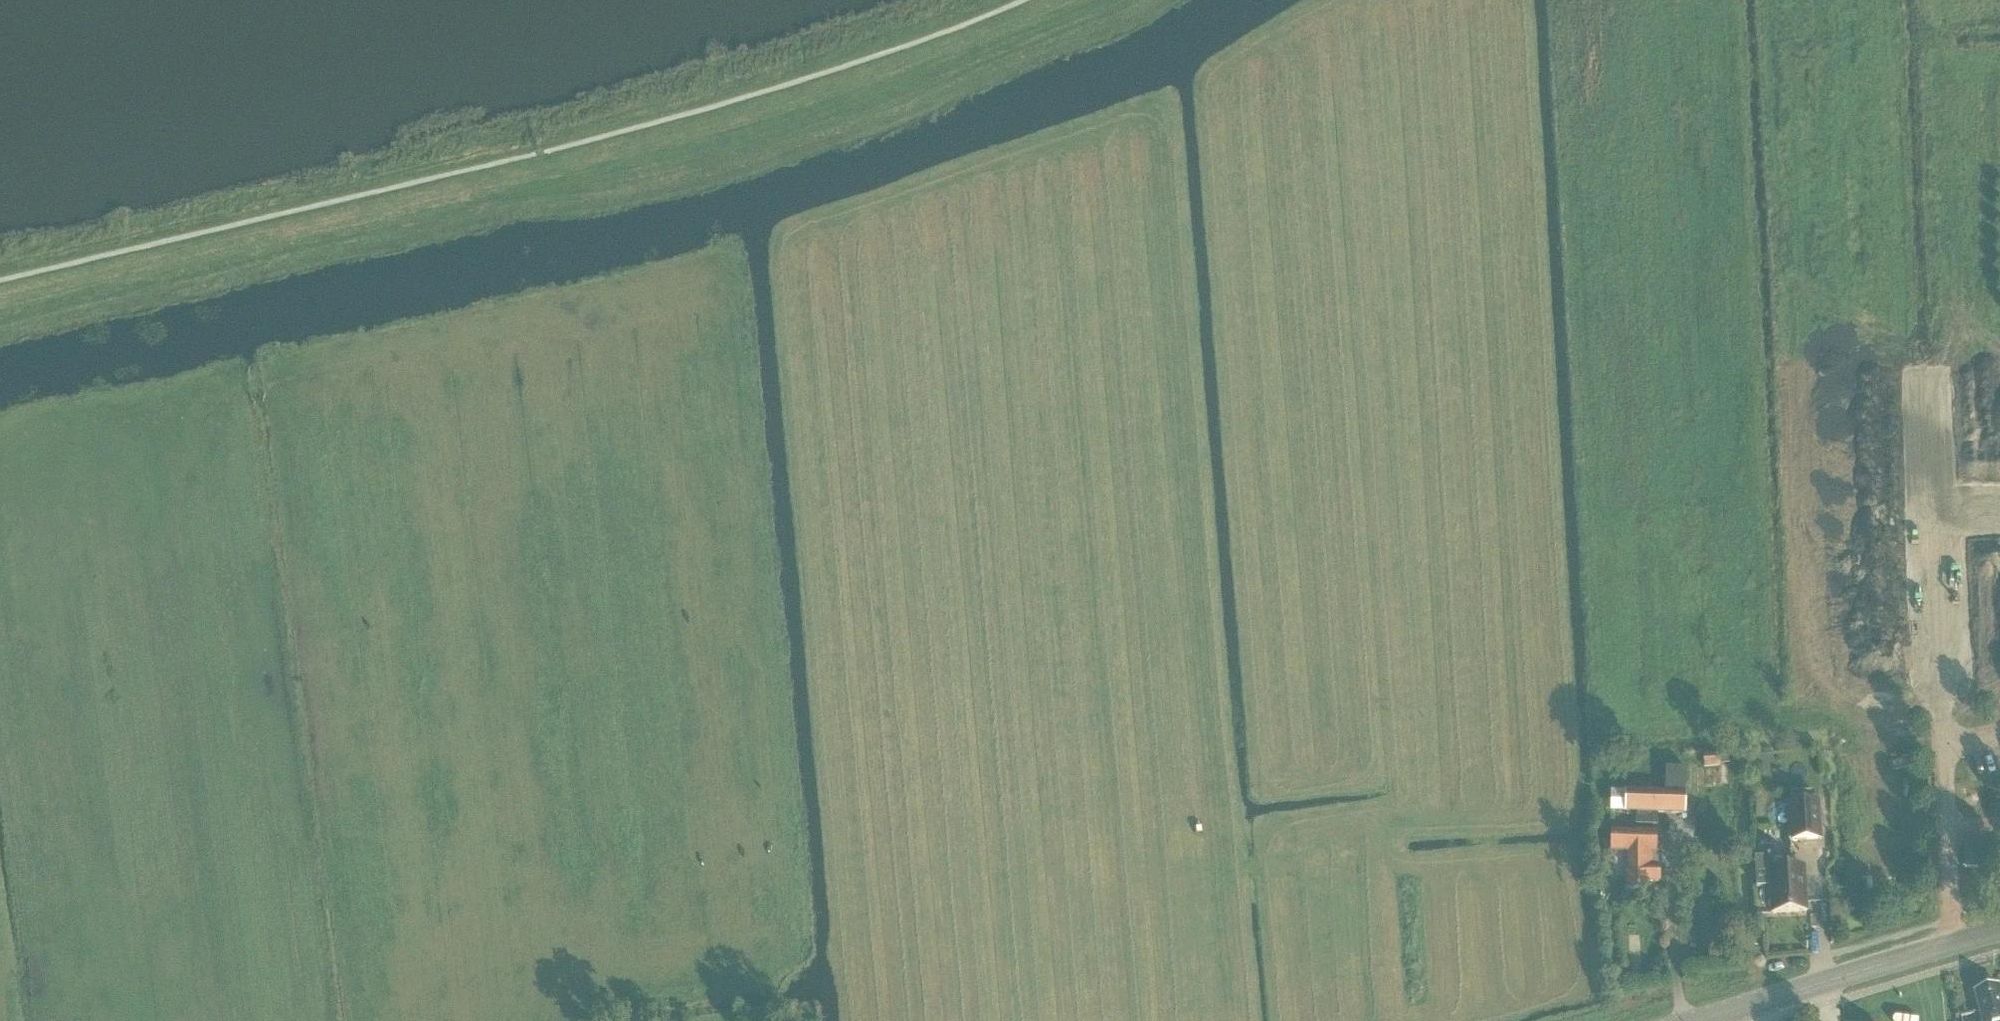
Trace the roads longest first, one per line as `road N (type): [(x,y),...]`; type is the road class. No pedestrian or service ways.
road 1 (residential): [(1957,941),(1939,513),(1999,512)]
road 2 (secondary): [(1693,1020),(1957,941)]

